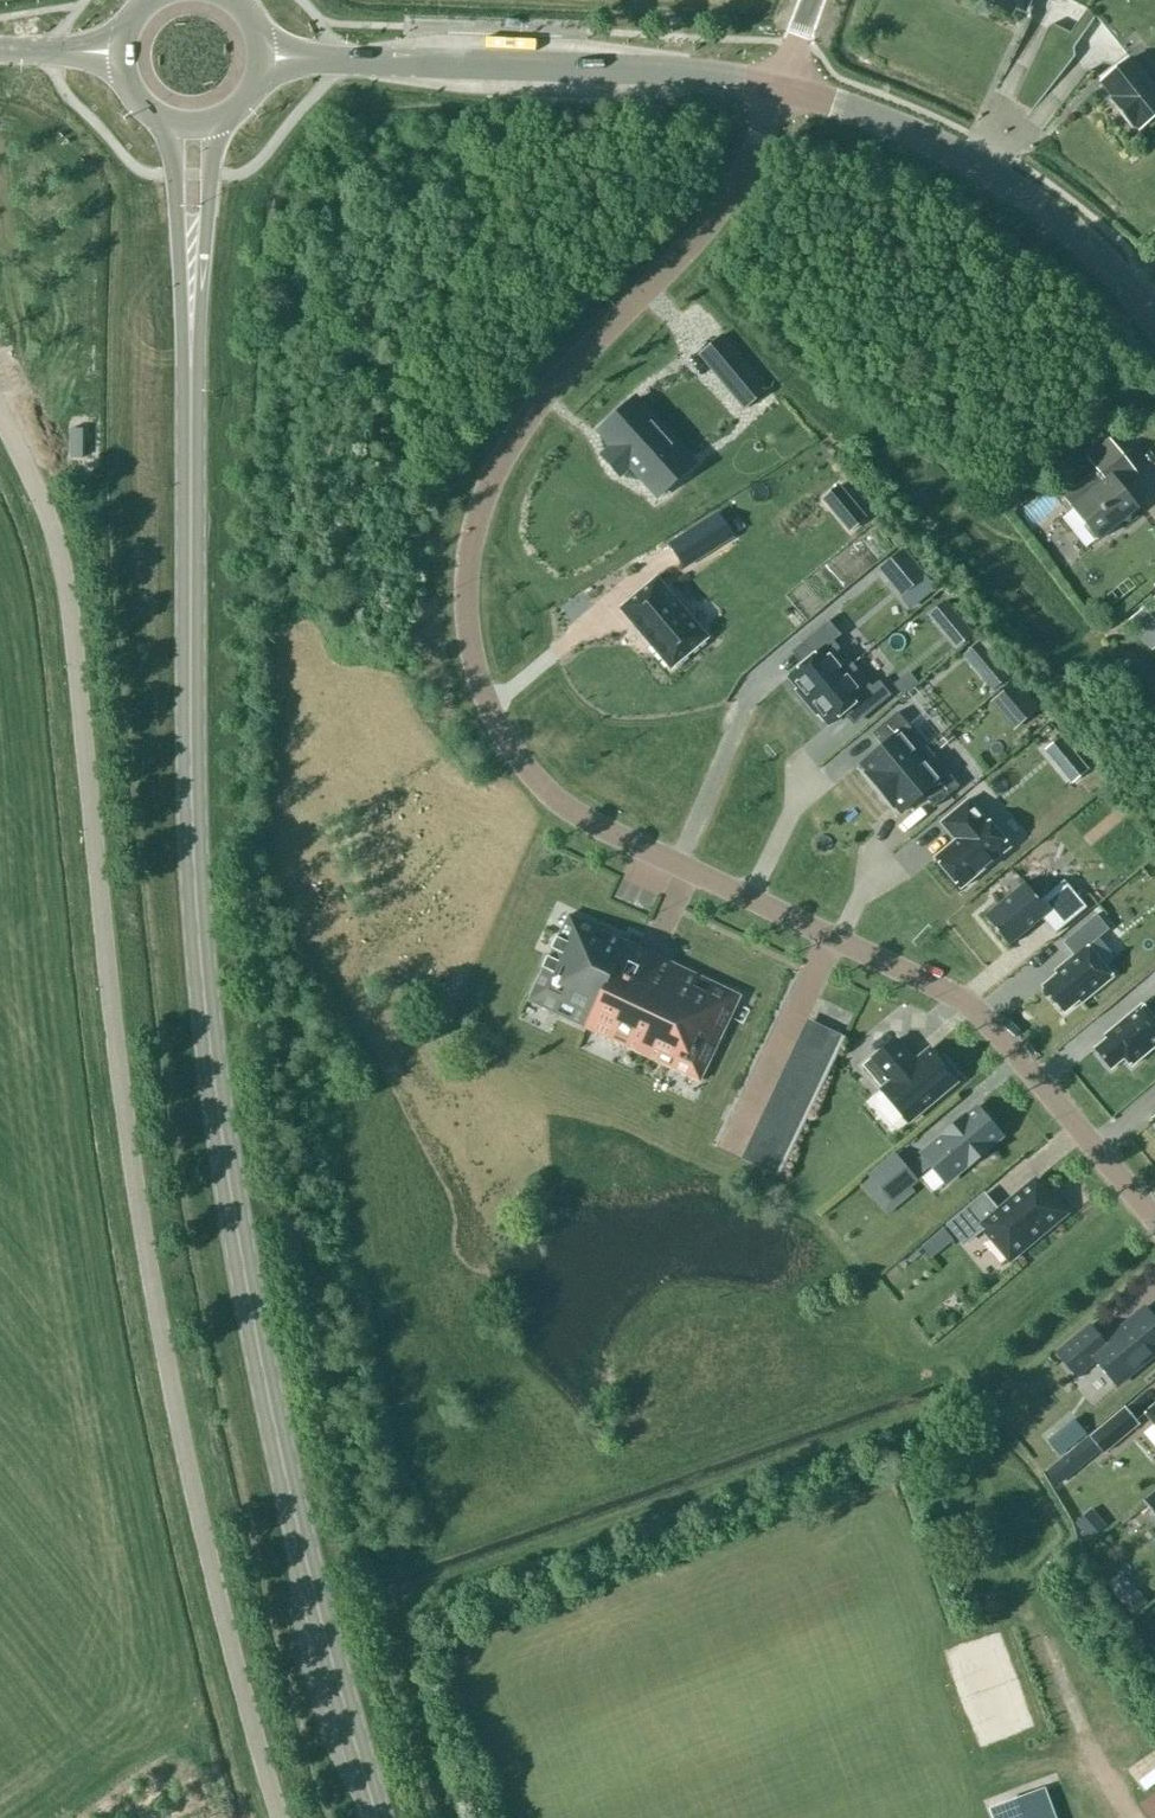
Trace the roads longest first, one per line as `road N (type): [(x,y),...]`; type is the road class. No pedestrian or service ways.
road 1 (residential): [(1154,1219),(973,1003),(573,811),(511,747),(480,678),(466,590),(492,478),(542,402),(731,193),(786,87)]
road 2 (primary): [(381,1817),(296,1533),(206,1053),(186,684),(192,374)]
road 3 (unclassified): [(0,414),(45,510),(65,580),(135,1184),(186,1456),(280,1817)]
road 4 (tertiary): [(786,87),(697,71),(262,55)]
road 5 (tertiary): [(1154,318),(1093,245),(980,164),(786,87)]
road 6 (primary): [(192,374),(216,120)]
road 7 (primary): [(177,122),(182,328),(192,374)]
road 8 (track): [(1134,1817),(1093,1756),(1048,1652)]
road 9 (tertiary): [(122,52),(0,49)]

